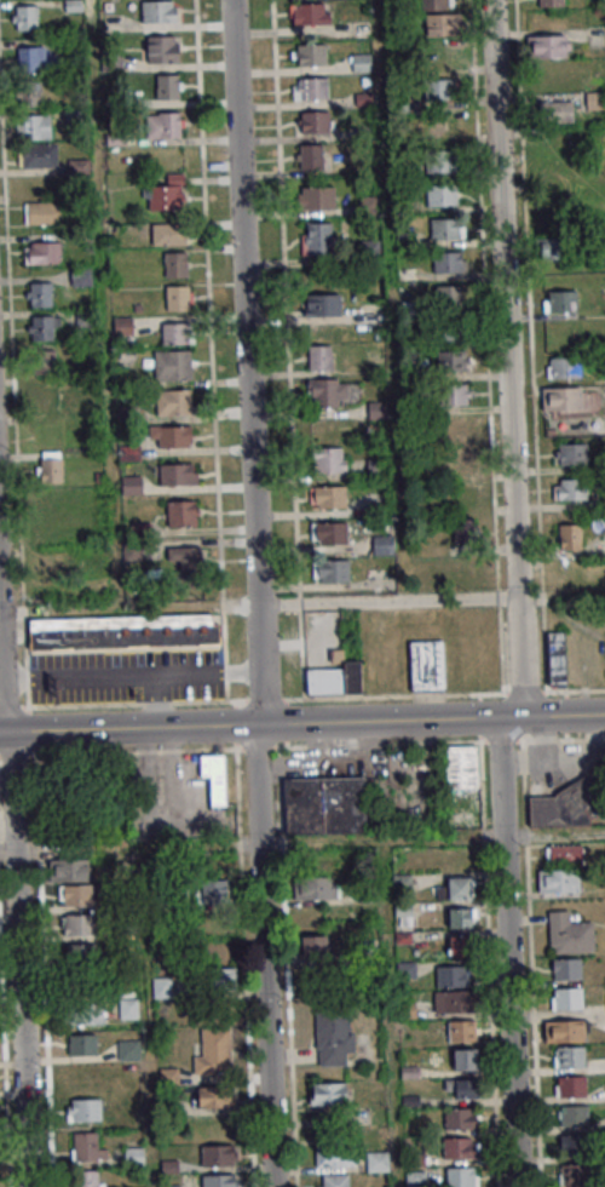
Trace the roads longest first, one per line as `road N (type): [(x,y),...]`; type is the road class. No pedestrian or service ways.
road 1 (residential): [(517,1186),(500,741),(522,695),(491,0)]
road 2 (residential): [(231,0),(274,1186)]
road 3 (tertiary): [(0,732),(604,715)]
road 4 (residential): [(28,1186),(0,634)]

